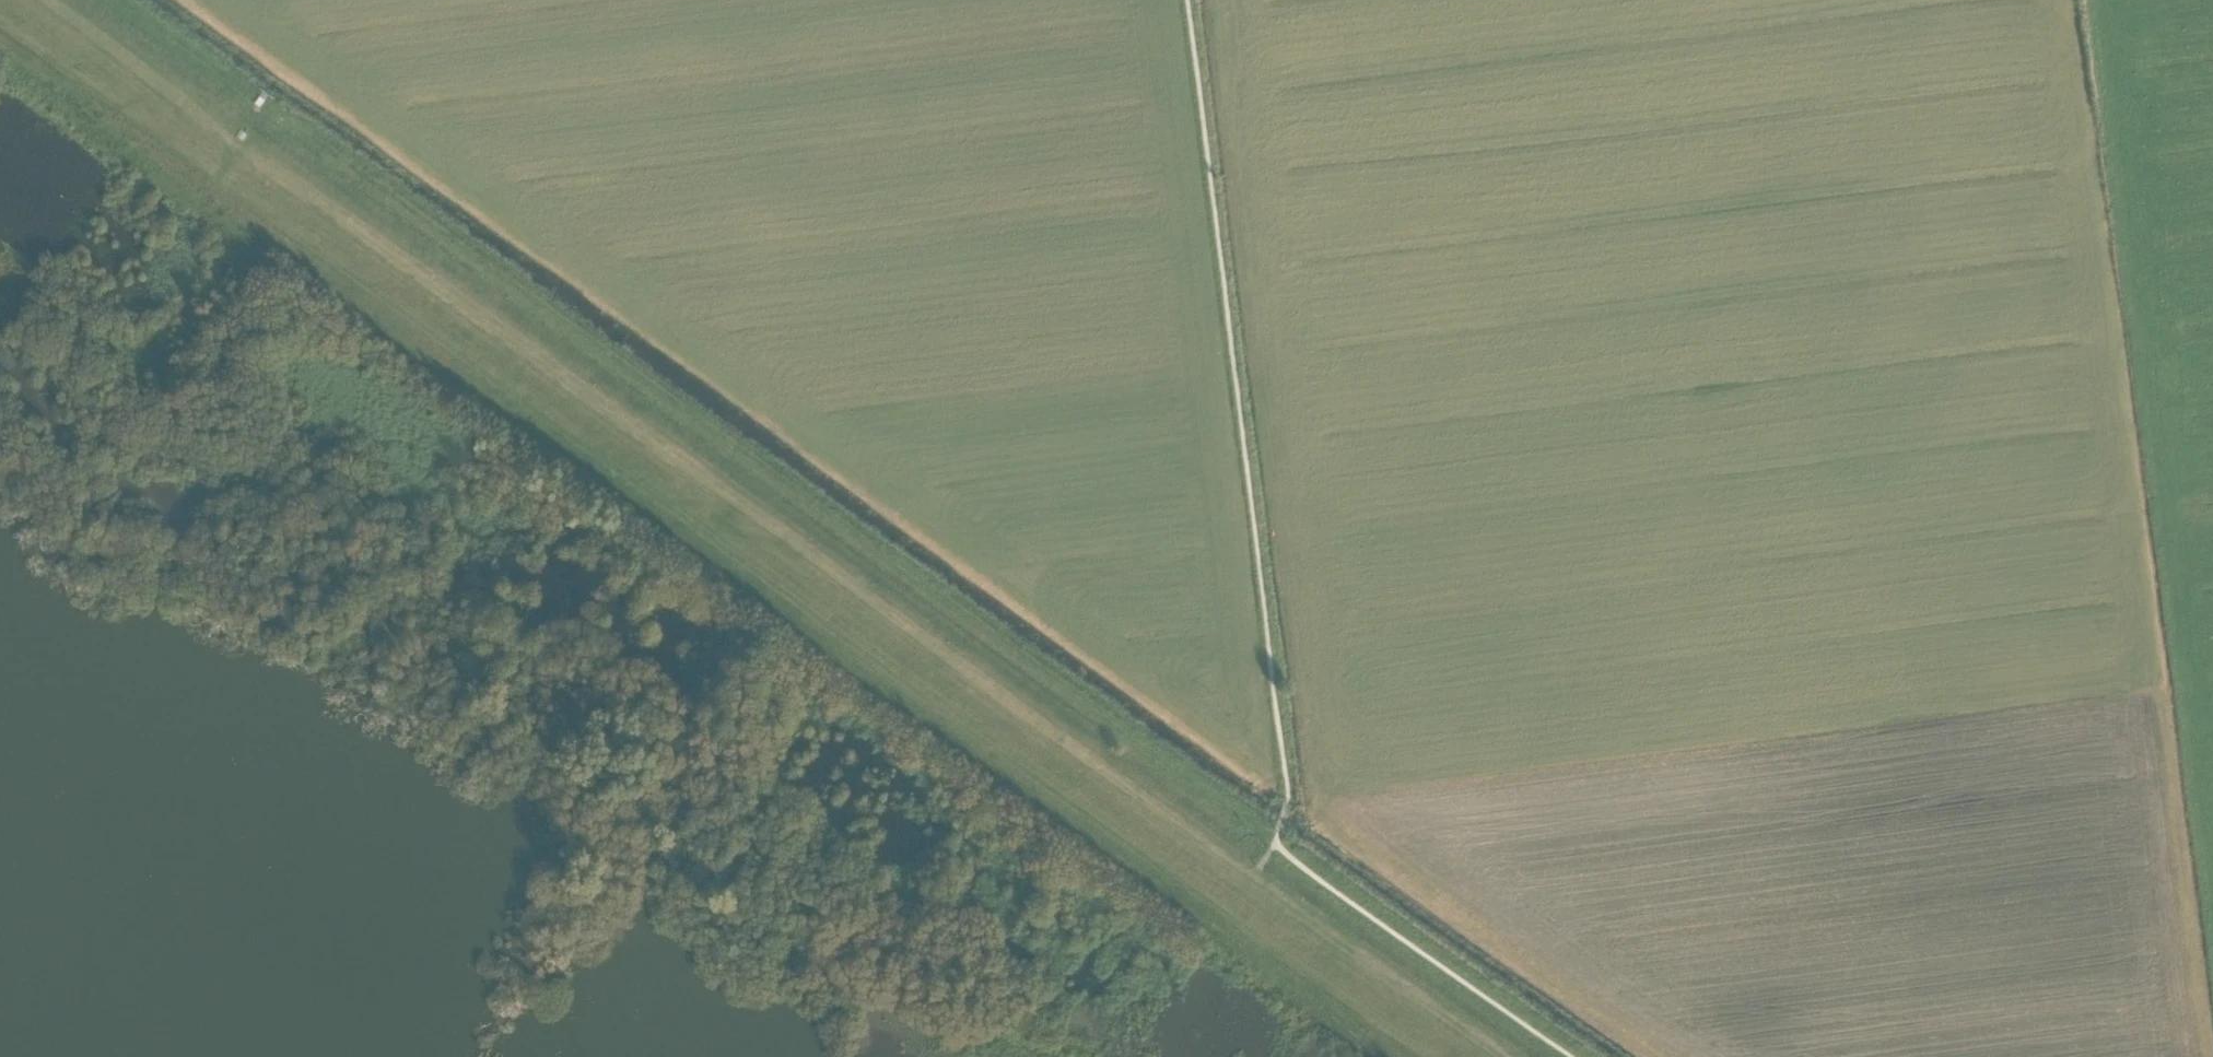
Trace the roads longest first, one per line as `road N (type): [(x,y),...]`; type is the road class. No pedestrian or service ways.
road 1 (track): [(50,0),(230,133)]

